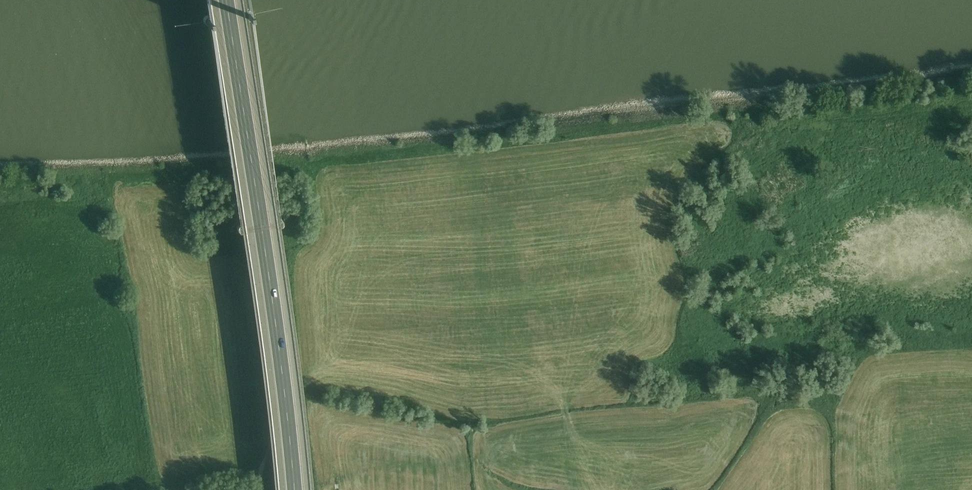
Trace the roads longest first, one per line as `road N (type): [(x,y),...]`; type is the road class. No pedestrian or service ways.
road 1 (primary): [(225,0),(294,489)]

